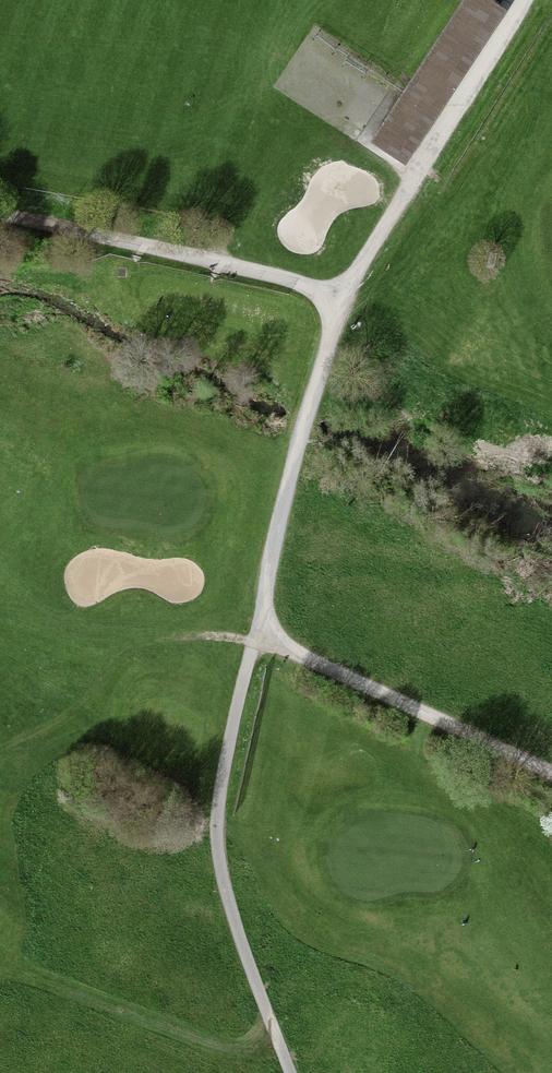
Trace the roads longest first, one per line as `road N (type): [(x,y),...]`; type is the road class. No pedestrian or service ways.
road 1 (track): [(527,0),(341,302),(254,641),(551,773)]
road 2 (track): [(290,1072),(217,866),(219,801),(254,641)]
road 3 (track): [(0,221),(341,302)]

